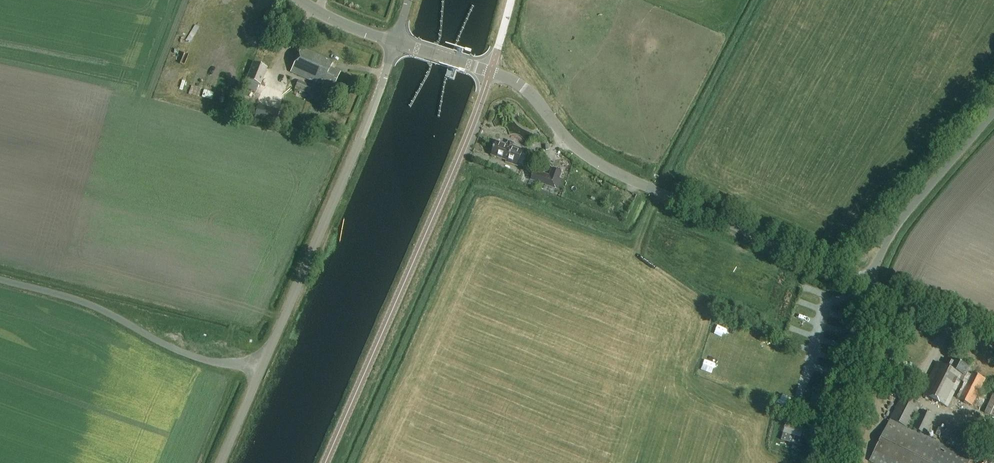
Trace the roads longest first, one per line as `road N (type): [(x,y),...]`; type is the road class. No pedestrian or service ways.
road 1 (unclassified): [(221,462),(395,42)]
road 2 (unclassified): [(491,73),(524,87),(597,162),(867,285)]
road 3 (unclassified): [(326,462),(491,73)]
road 4 (unclassified): [(993,113),(904,217),(867,285)]
road 5 (track): [(661,191),(756,0)]
road 6 (unclassified): [(867,285),(993,343)]

